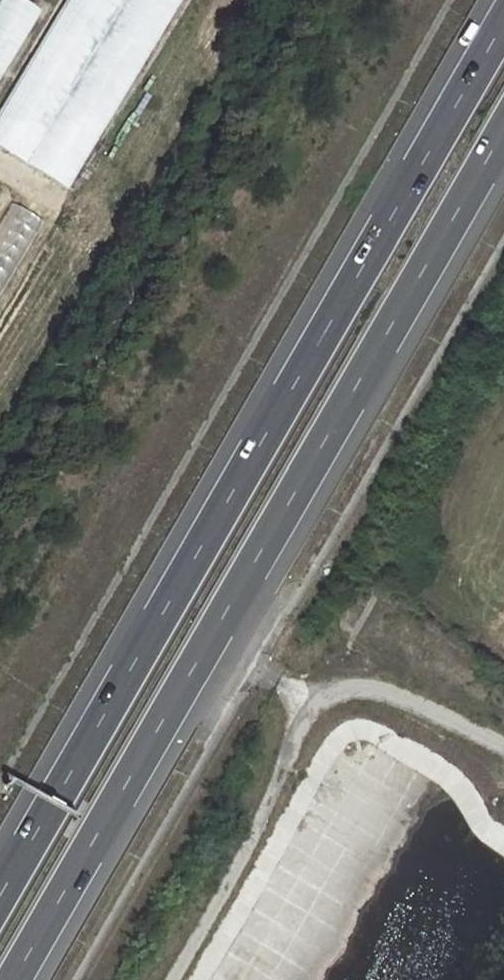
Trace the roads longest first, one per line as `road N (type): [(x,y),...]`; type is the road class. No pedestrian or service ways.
road 1 (trunk): [(503,22),(0,897)]
road 2 (trunk): [(12,979),(503,128)]

